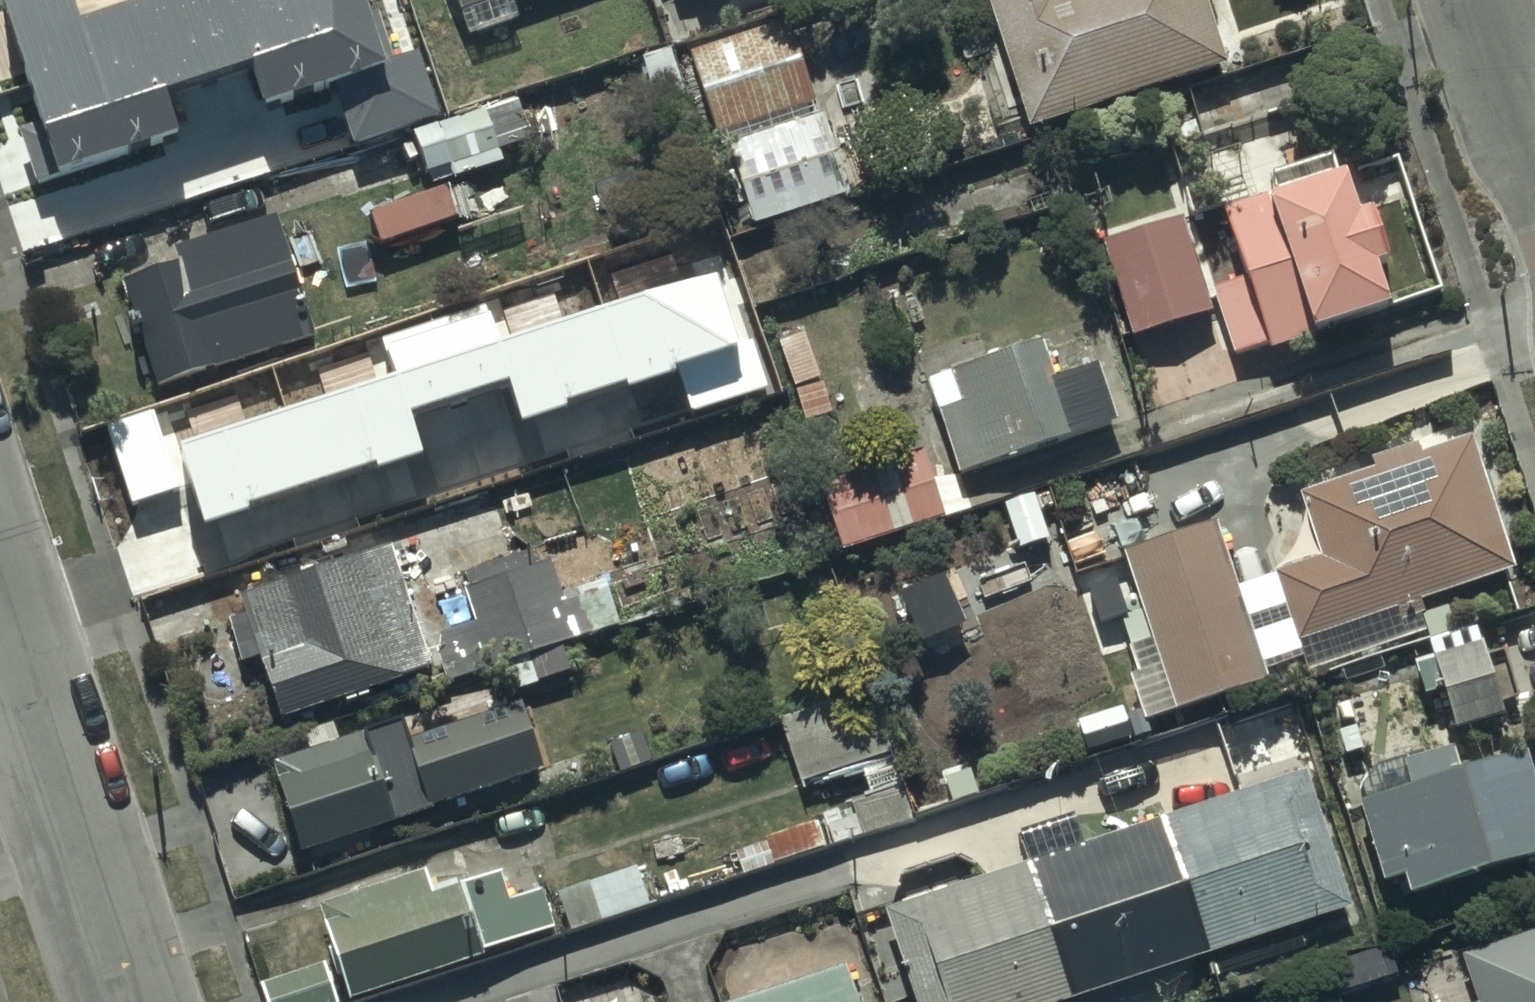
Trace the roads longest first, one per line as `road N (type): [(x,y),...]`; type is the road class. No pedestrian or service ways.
road 1 (residential): [(132,1001),(0,605)]
road 2 (residential): [(1534,138),(1488,0)]

